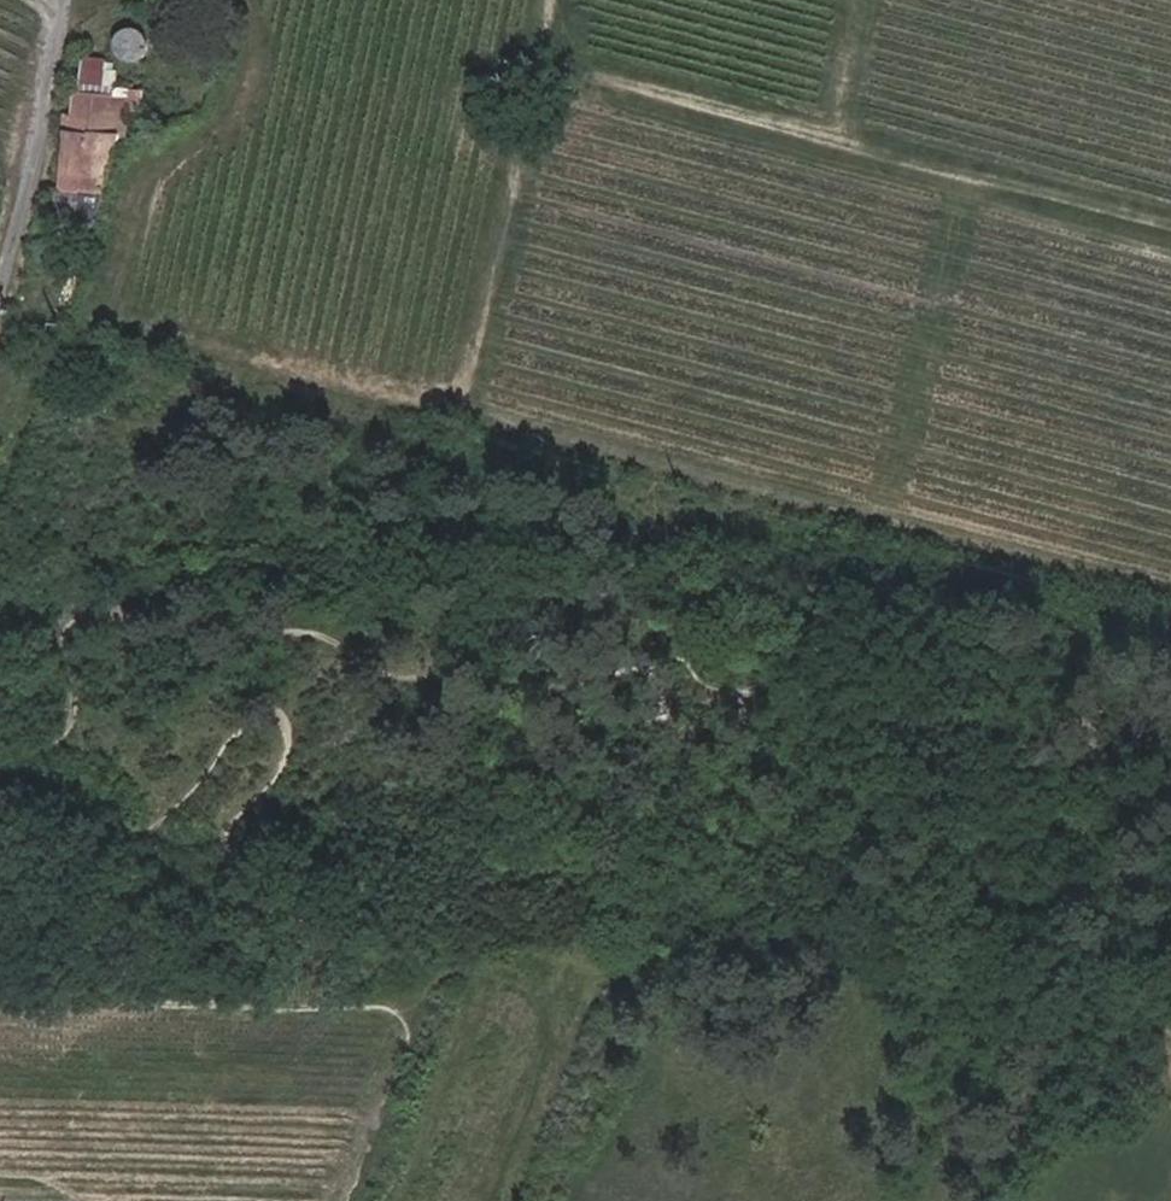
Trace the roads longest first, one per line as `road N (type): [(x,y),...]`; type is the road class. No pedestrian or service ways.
road 1 (unclassified): [(0,343),(55,153),(79,0)]

